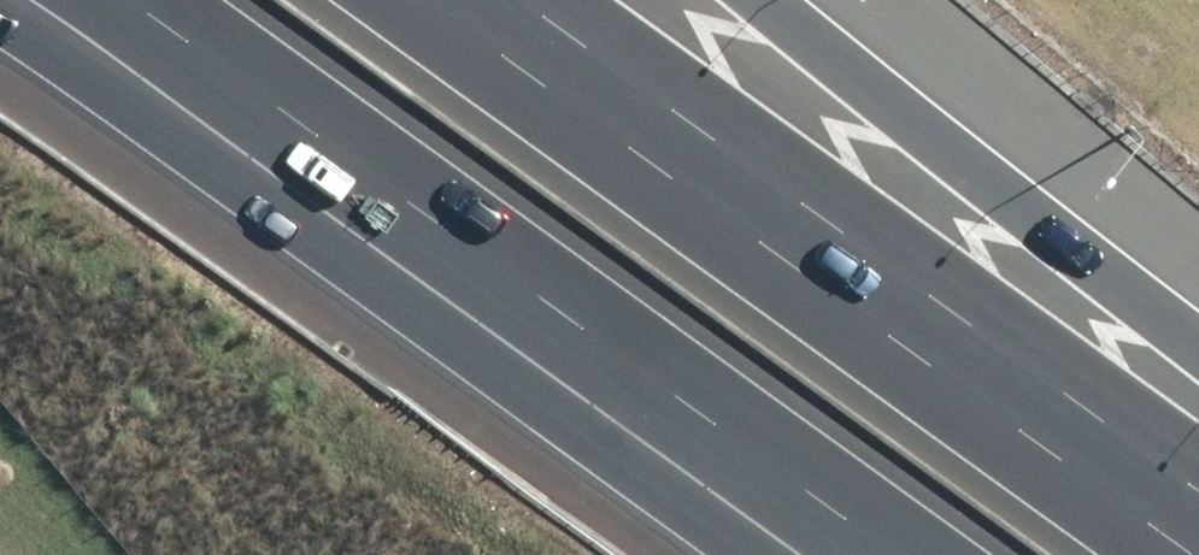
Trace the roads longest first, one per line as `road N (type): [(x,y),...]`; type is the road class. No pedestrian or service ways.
road 1 (motorway): [(924,554),(163,0)]
road 2 (motorway): [(479,0),(1198,529)]
road 3 (motorway): [(791,0),(1198,352)]

